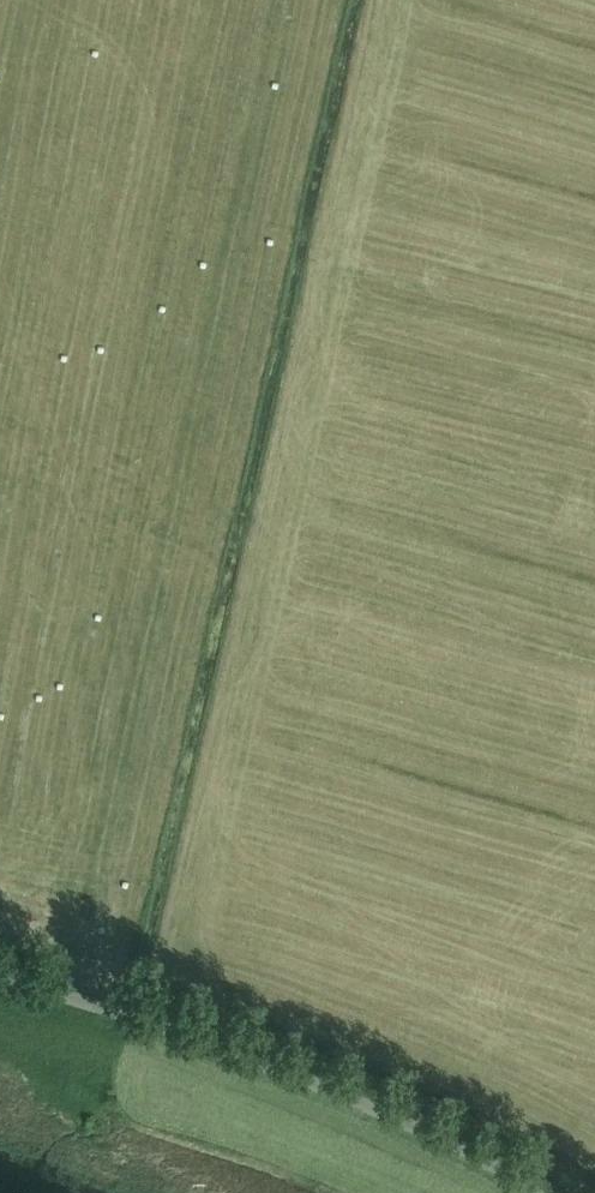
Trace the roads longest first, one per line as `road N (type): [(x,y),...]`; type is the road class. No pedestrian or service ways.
road 1 (unclassified): [(0,979),(311,1084),(541,1192)]

